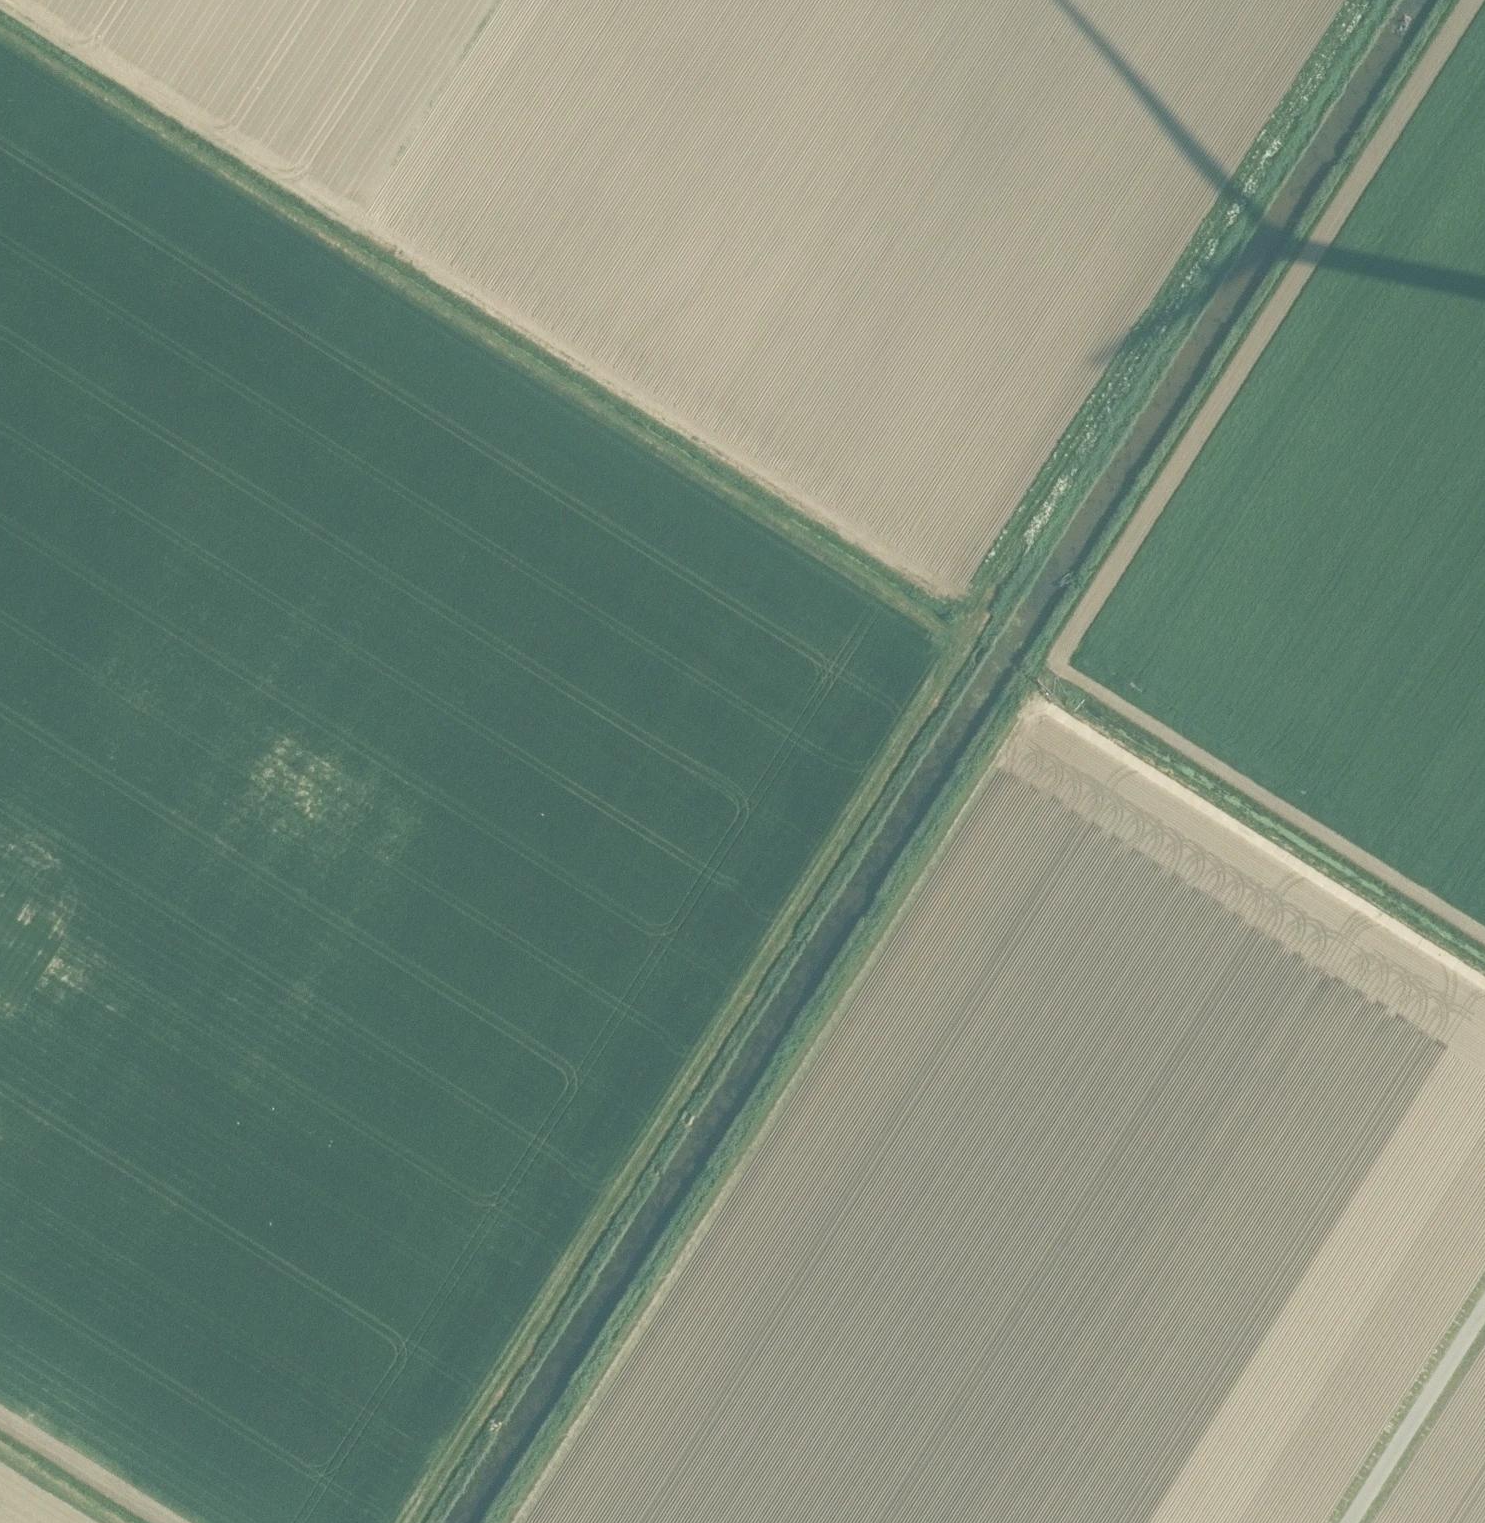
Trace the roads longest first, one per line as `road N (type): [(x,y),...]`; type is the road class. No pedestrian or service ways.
road 1 (track): [(174,1522),(0,1414)]

